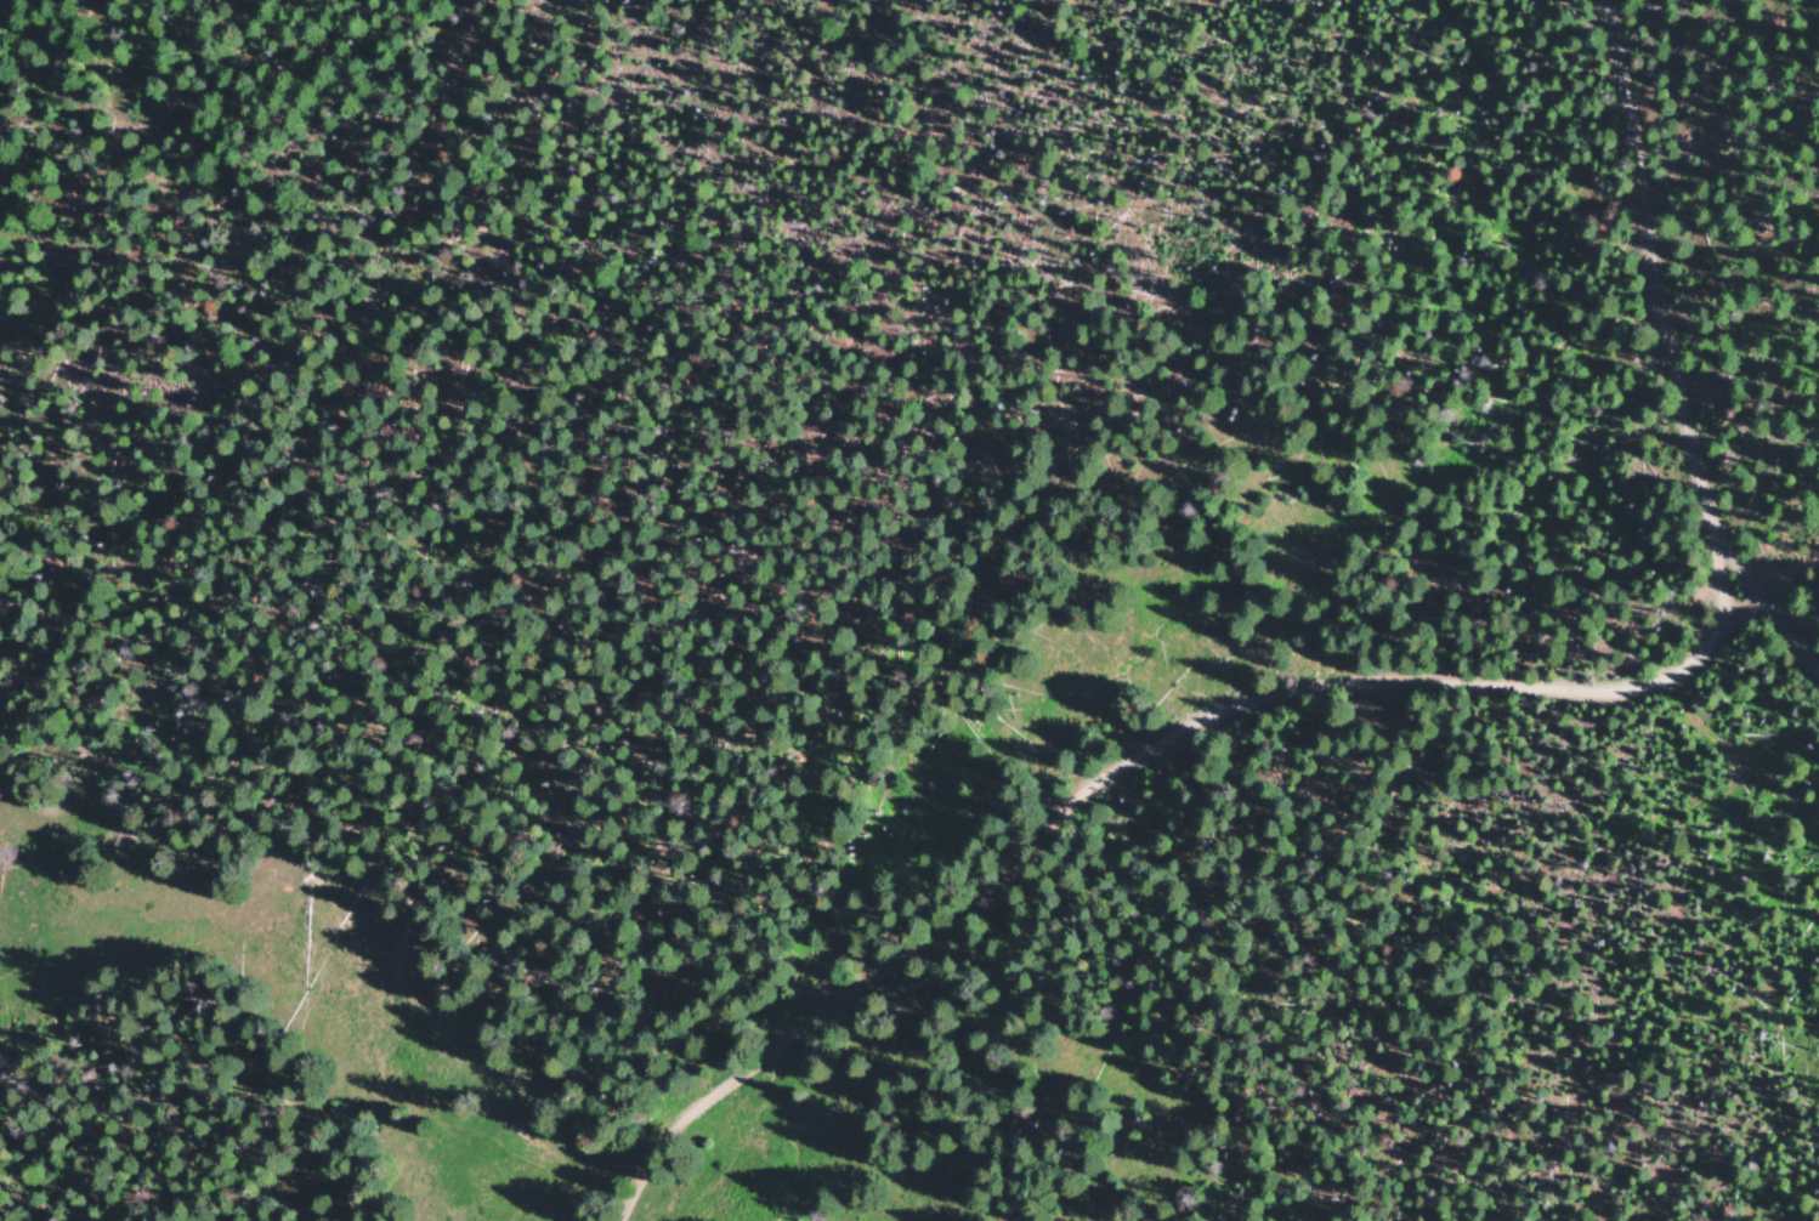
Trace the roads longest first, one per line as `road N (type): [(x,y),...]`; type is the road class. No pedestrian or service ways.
road 1 (residential): [(609,1220),(758,1063),(934,935),(1020,830),(1167,723),(1263,675),(1564,685),(1698,646)]
road 2 (residential): [(1746,625),(1718,546),(1611,0)]
road 3 (track): [(1705,466),(1818,369)]

